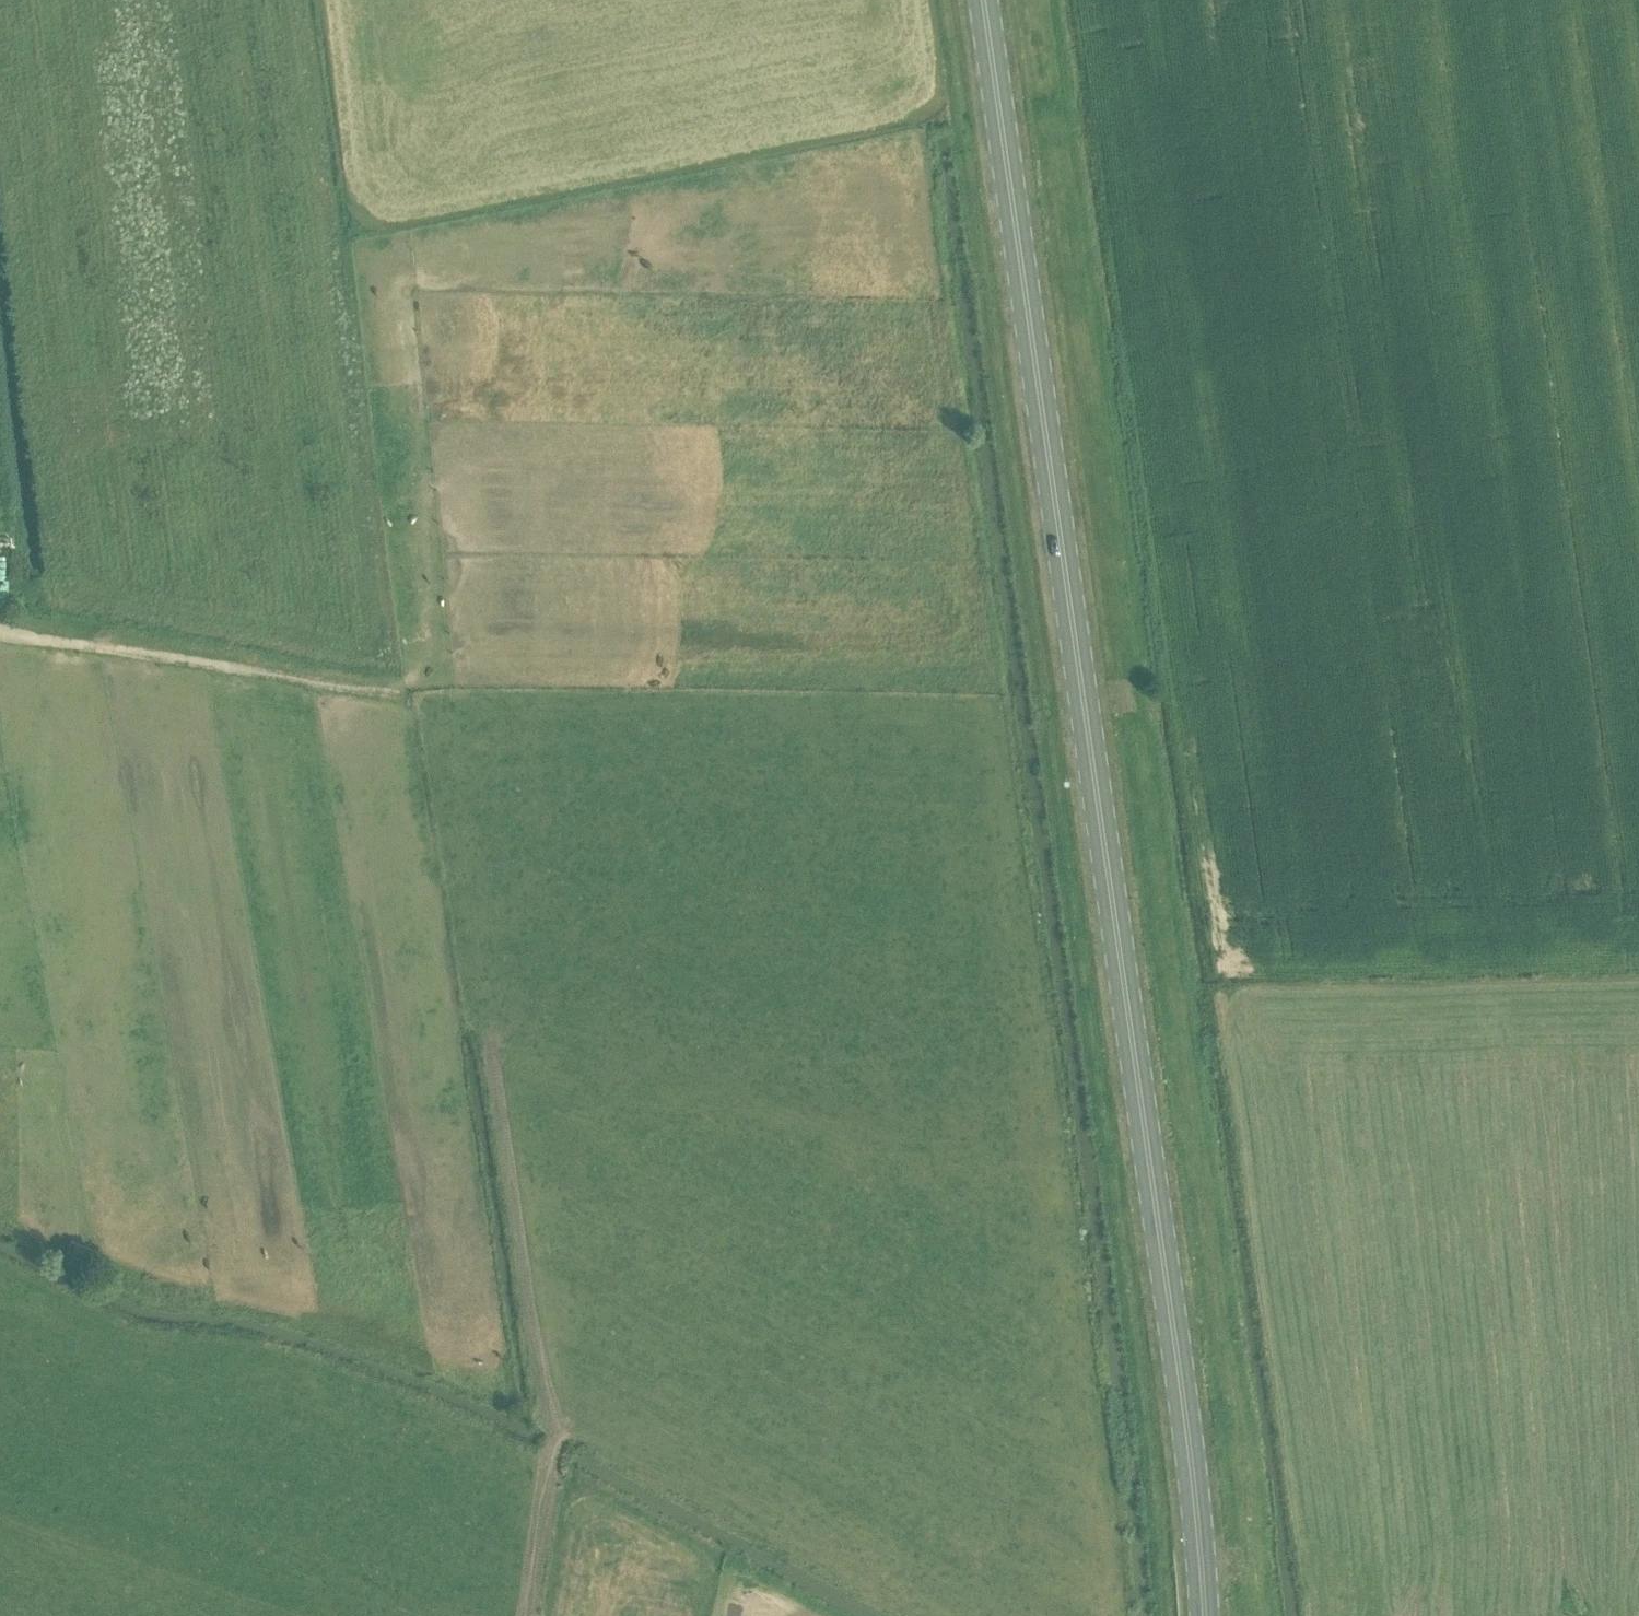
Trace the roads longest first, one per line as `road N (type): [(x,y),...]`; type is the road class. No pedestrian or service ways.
road 1 (secondary): [(1205,1615),(1182,1371),(984,0)]

